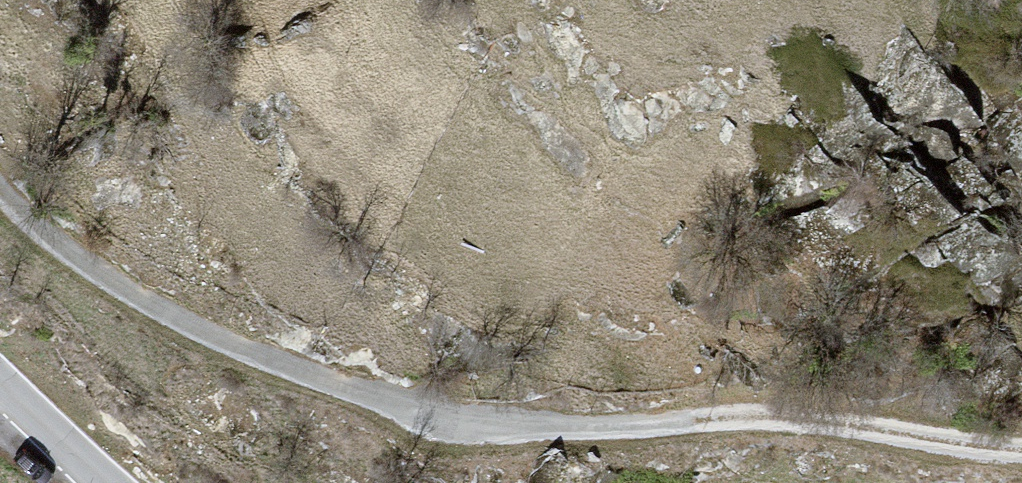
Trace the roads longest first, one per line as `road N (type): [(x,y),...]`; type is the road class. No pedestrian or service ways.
road 1 (unclassified): [(0,186),(34,224),(119,286),(192,327),(335,385),(455,417),(553,427),(694,420)]
road 2 (track): [(694,420),(862,426),(1021,460)]
road 3 (tertiary): [(104,482),(0,382)]

